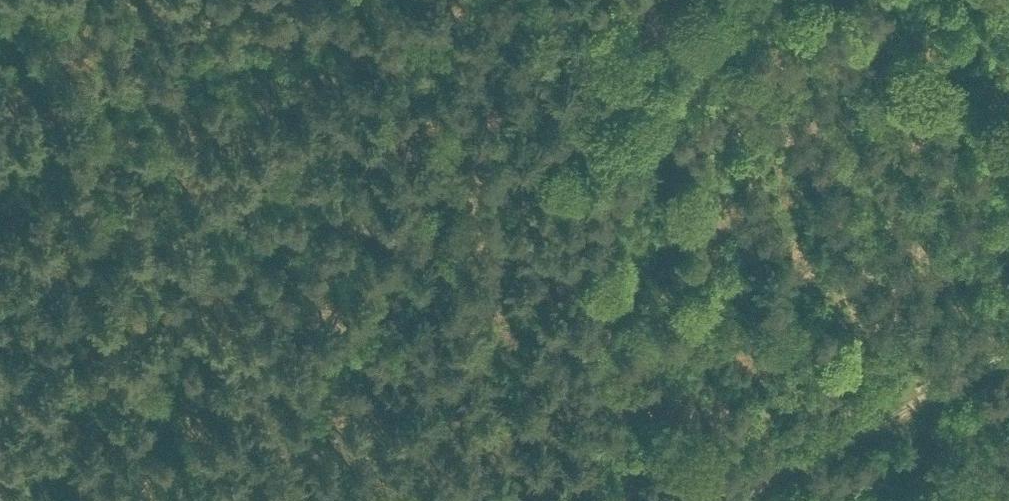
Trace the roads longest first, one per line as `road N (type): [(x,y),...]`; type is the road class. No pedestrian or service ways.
road 1 (track): [(373,0),(333,28),(242,55),(0,157)]
road 2 (track): [(707,500),(1008,341)]

